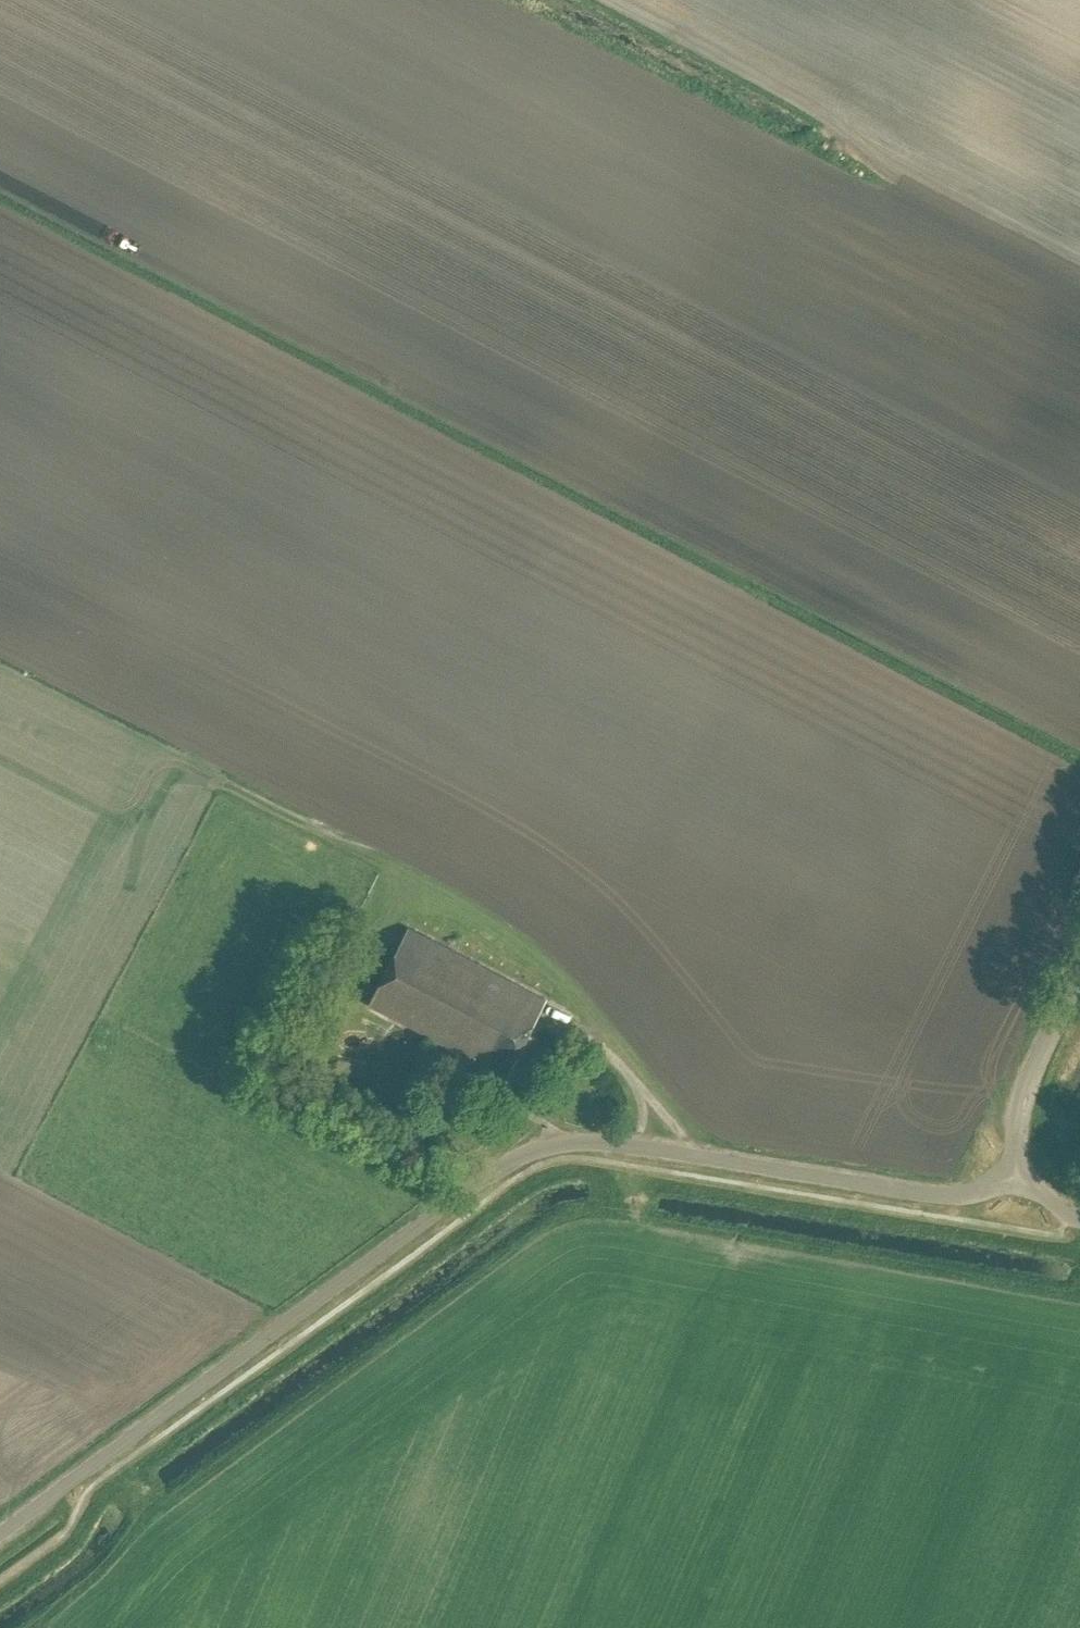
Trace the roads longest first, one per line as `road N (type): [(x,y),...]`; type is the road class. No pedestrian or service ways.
road 1 (unclassified): [(0,1535),(502,1166),(548,1144),(598,1143),(960,1199),(1020,1174)]
road 2 (unclassified): [(1020,1174),(1013,1113),(1079,971)]

